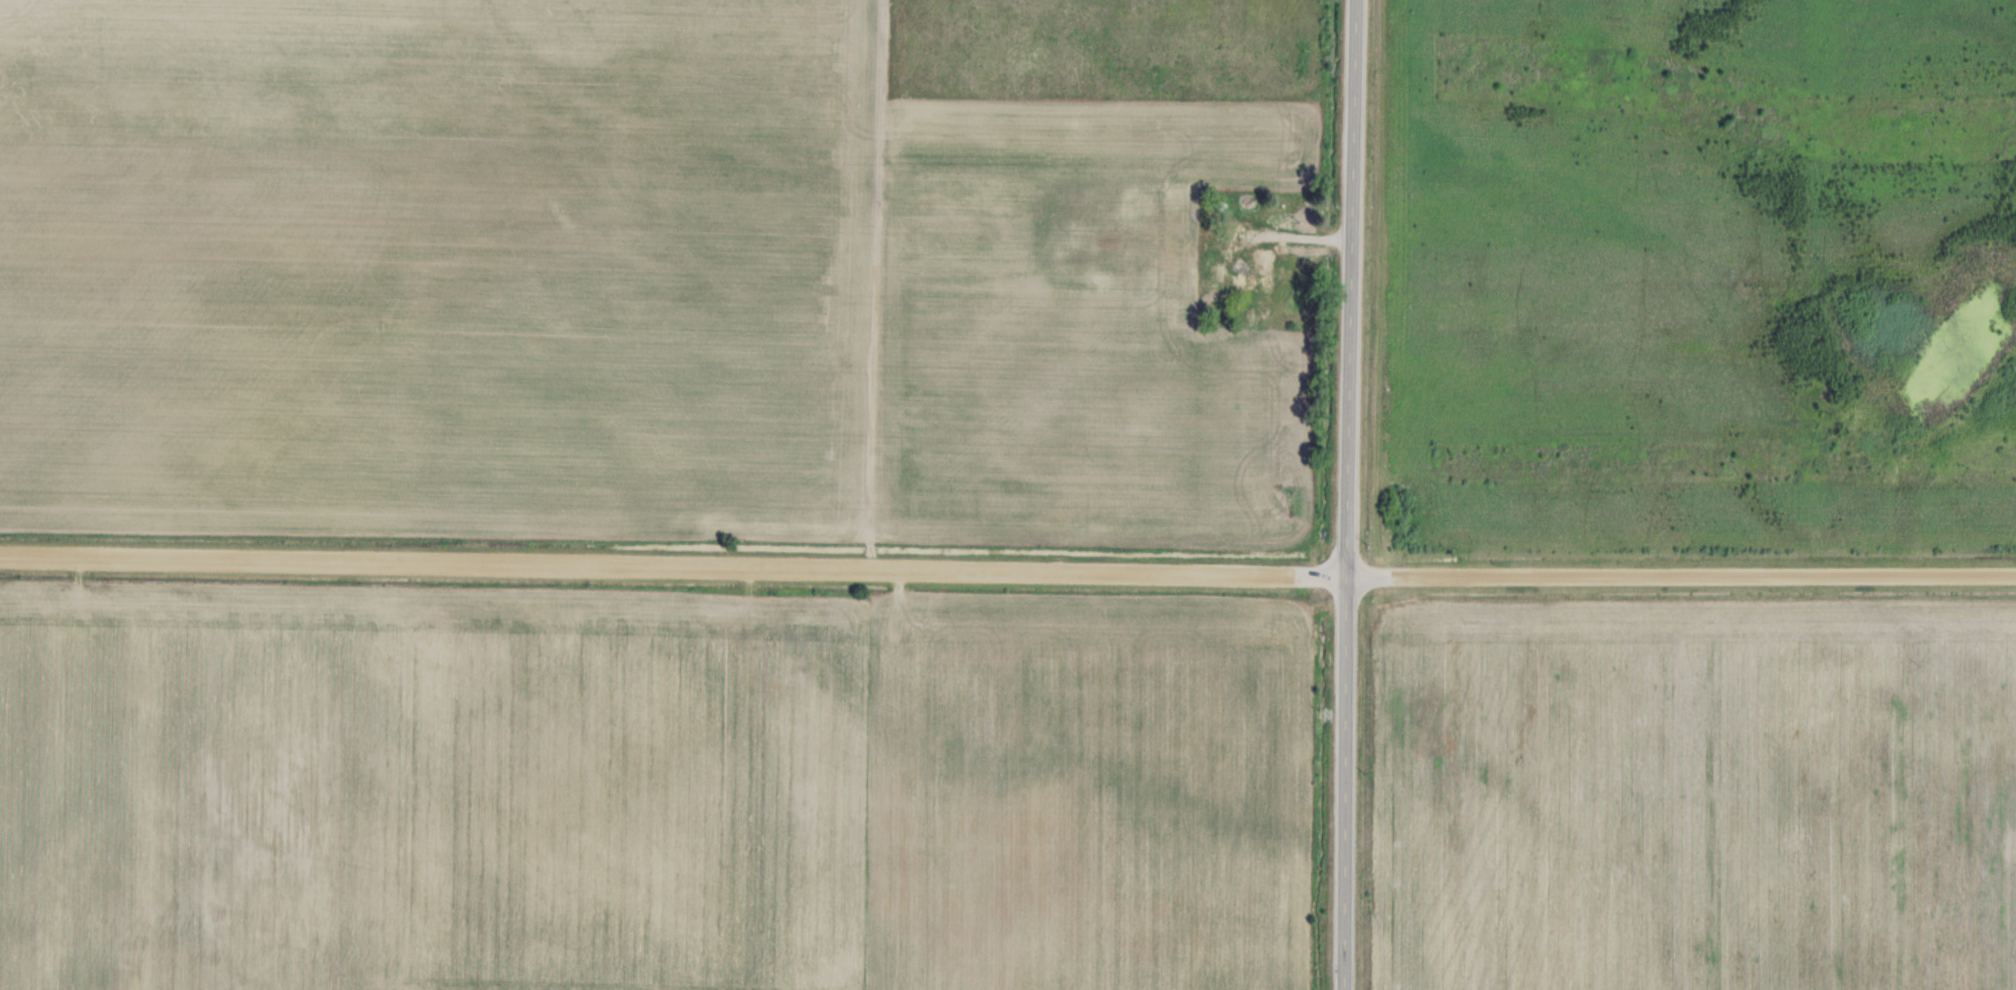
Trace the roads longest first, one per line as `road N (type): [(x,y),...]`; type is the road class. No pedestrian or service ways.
road 1 (residential): [(2015,576),(1347,576),(0,557)]
road 2 (tertiary): [(1344,989),(1356,0)]

